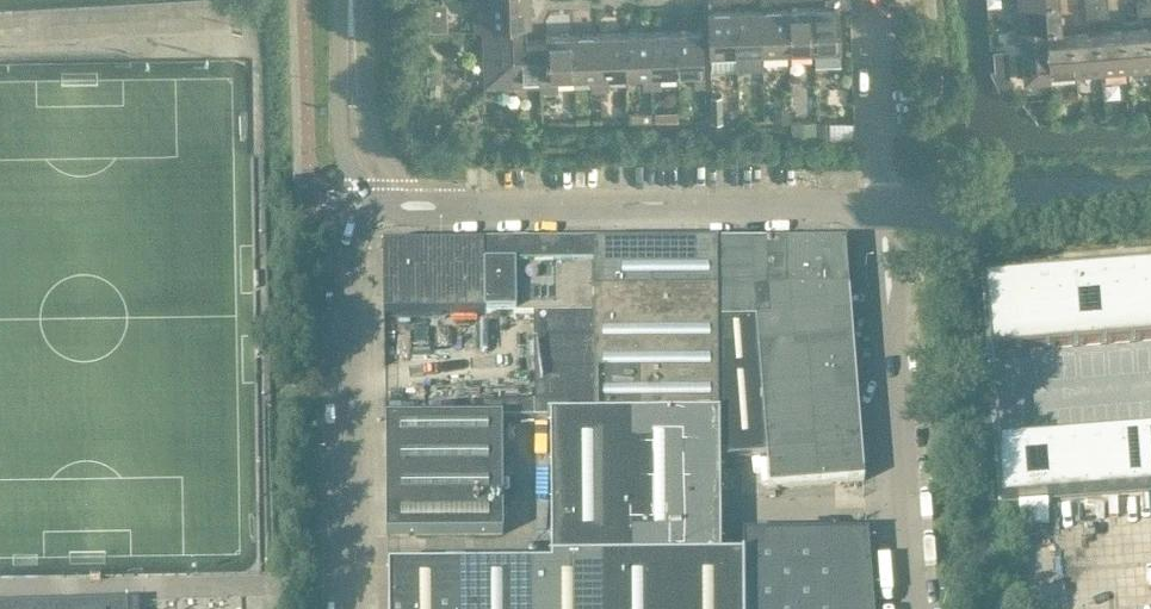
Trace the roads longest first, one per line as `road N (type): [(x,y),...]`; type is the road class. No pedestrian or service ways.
road 1 (residential): [(379,185),(399,201),(476,210),(882,206)]
road 2 (residential): [(353,608),(349,253),(379,185)]
road 3 (unclassified): [(918,608),(882,206)]
road 4 (residential): [(882,206),(1150,202)]
road 5 (residential): [(876,0),(882,206)]
road 6 (residential): [(379,185),(351,134),(349,0)]

